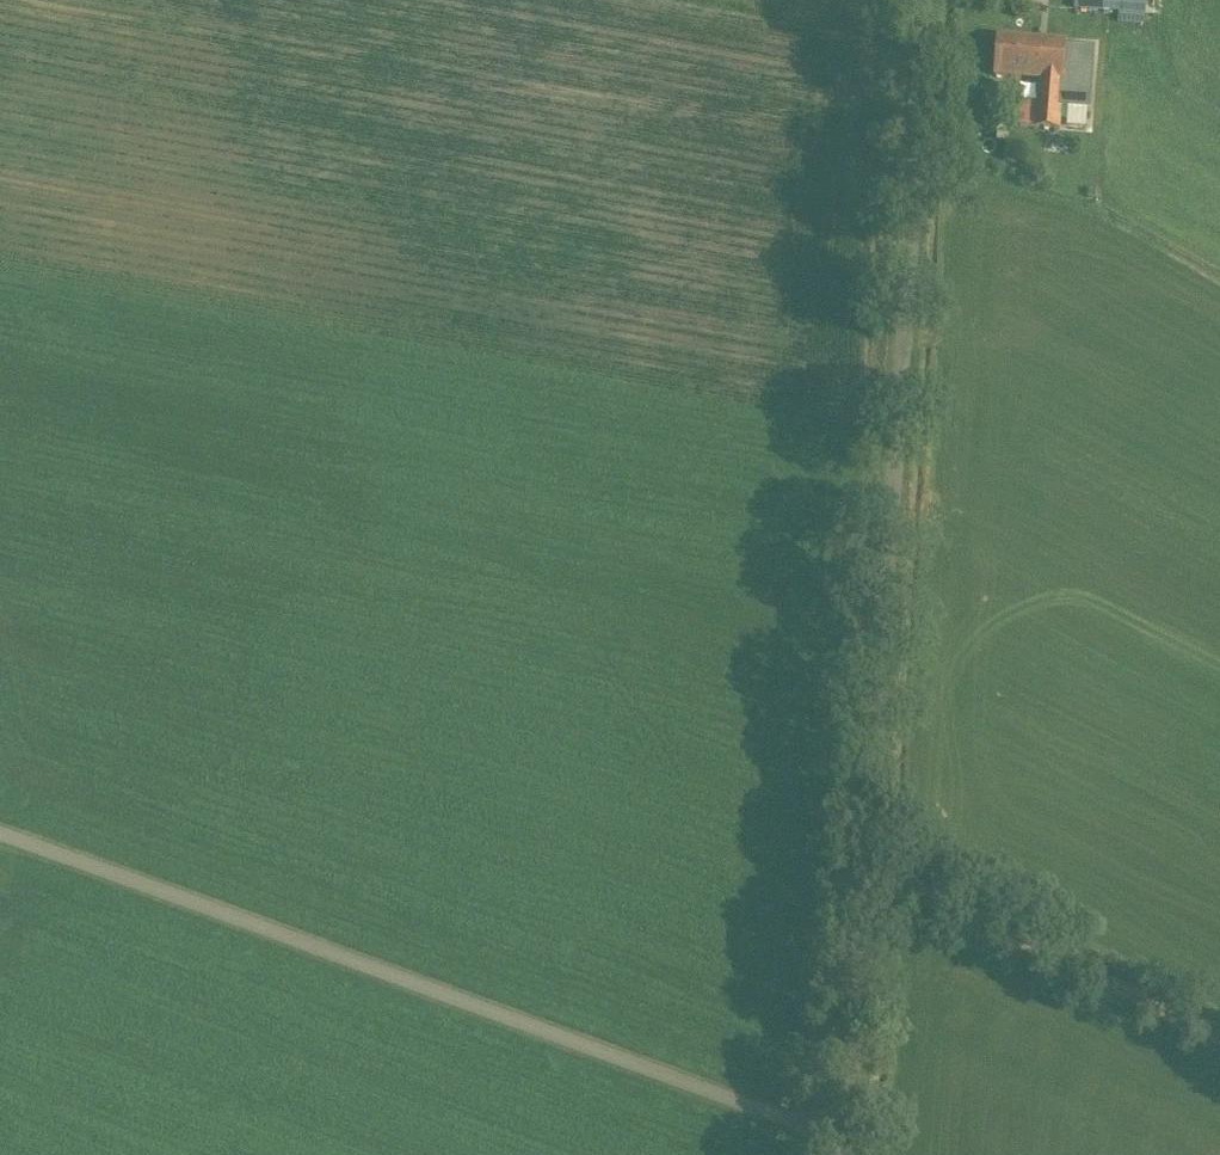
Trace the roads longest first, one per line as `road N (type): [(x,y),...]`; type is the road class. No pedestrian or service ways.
road 1 (unclassified): [(838,1154),(918,0)]
road 2 (track): [(1219,1029),(859,842)]

